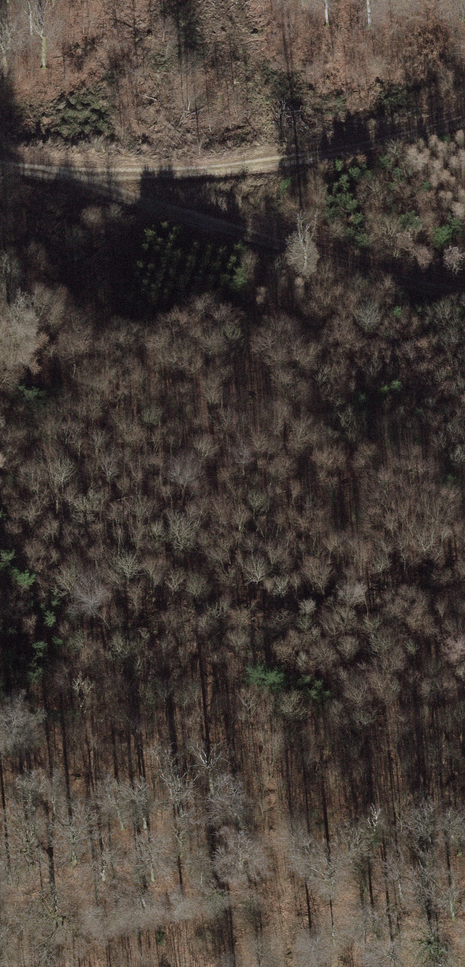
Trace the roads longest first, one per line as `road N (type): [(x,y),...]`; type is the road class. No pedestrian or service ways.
road 1 (track): [(0,657),(108,630),(317,614),(464,573)]
road 2 (track): [(464,928),(0,881)]
road 3 (track): [(66,168),(464,289)]
road 4 (track): [(66,168),(204,166),(329,149),(464,113)]
road 5 (track): [(284,240),(261,282),(123,377),(74,385),(0,369)]

